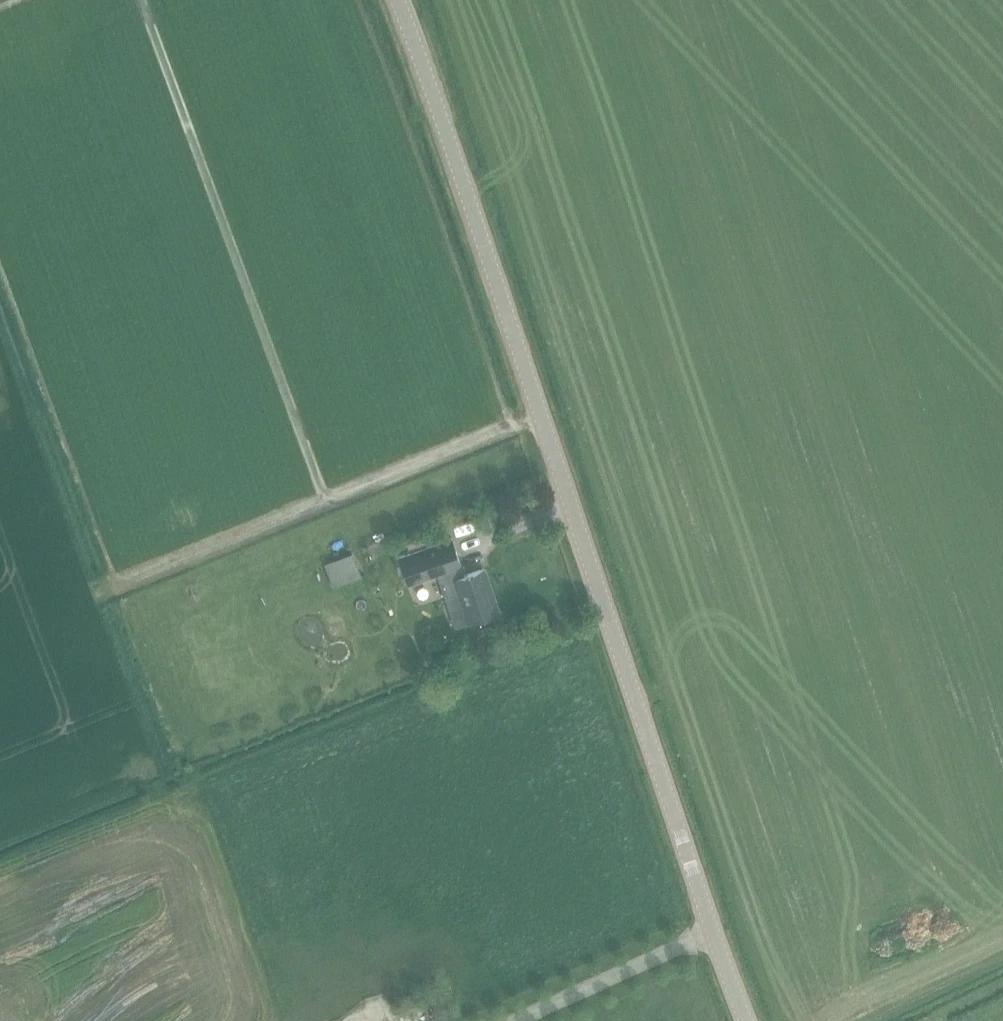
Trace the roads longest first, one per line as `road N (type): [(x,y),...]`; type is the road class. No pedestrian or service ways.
road 1 (tertiary): [(745,1020),(396,0)]

